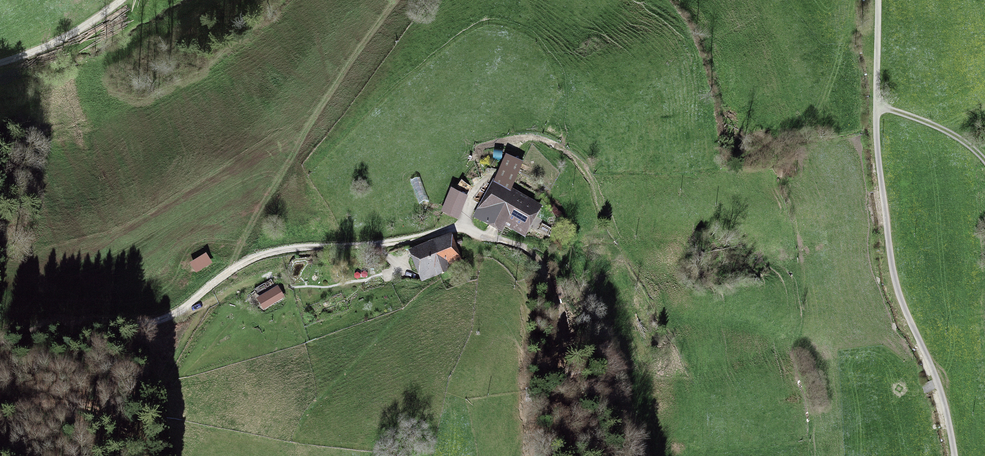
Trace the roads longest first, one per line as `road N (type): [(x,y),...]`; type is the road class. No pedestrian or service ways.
road 1 (unclassified): [(0,346),(33,334),(172,318),(256,259),(465,230)]
road 2 (track): [(878,0),(877,143),(890,254),(937,381),(955,455)]
road 3 (track): [(465,230),(522,245),(540,260),(572,354),(577,455)]
road 4 (unclassified): [(120,0),(61,40),(0,63)]
road 5 (track): [(876,106),(946,131),(984,161)]

